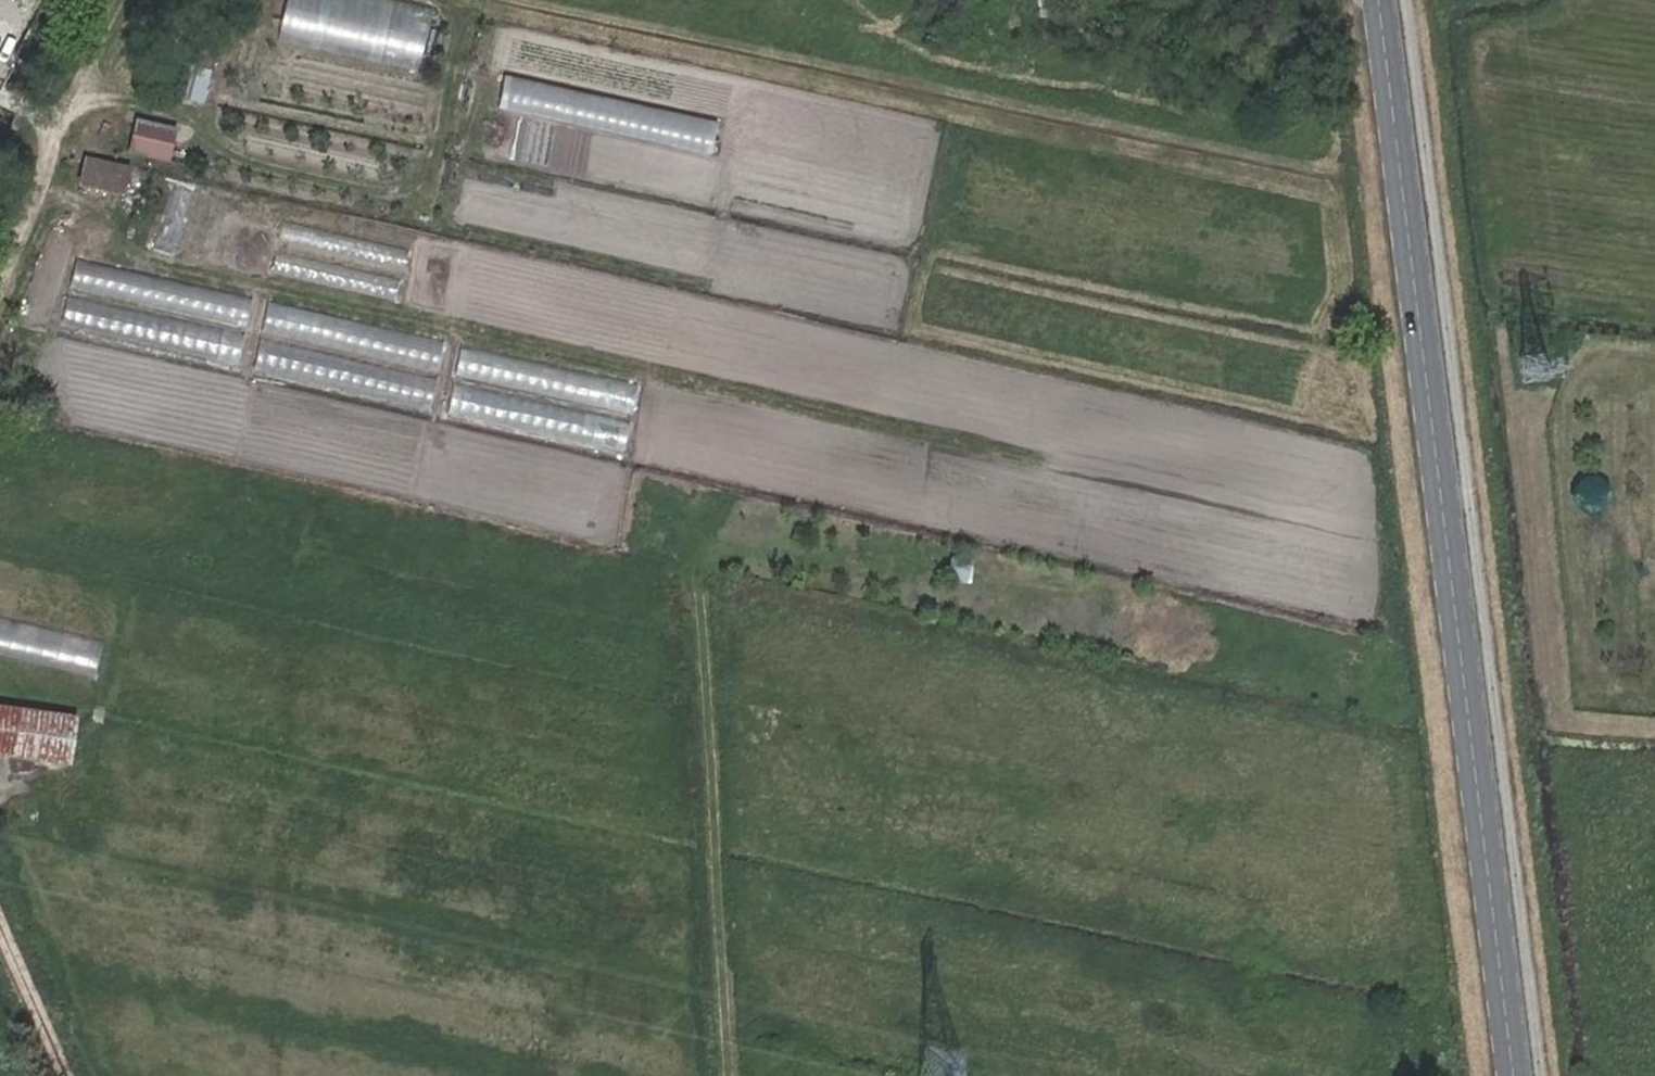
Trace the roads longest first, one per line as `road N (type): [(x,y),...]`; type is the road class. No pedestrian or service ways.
road 1 (secondary): [(1381,0),(1515,1075)]
road 2 (track): [(134,0),(96,49),(60,120),(0,277)]
road 3 (track): [(0,923),(67,1075)]

